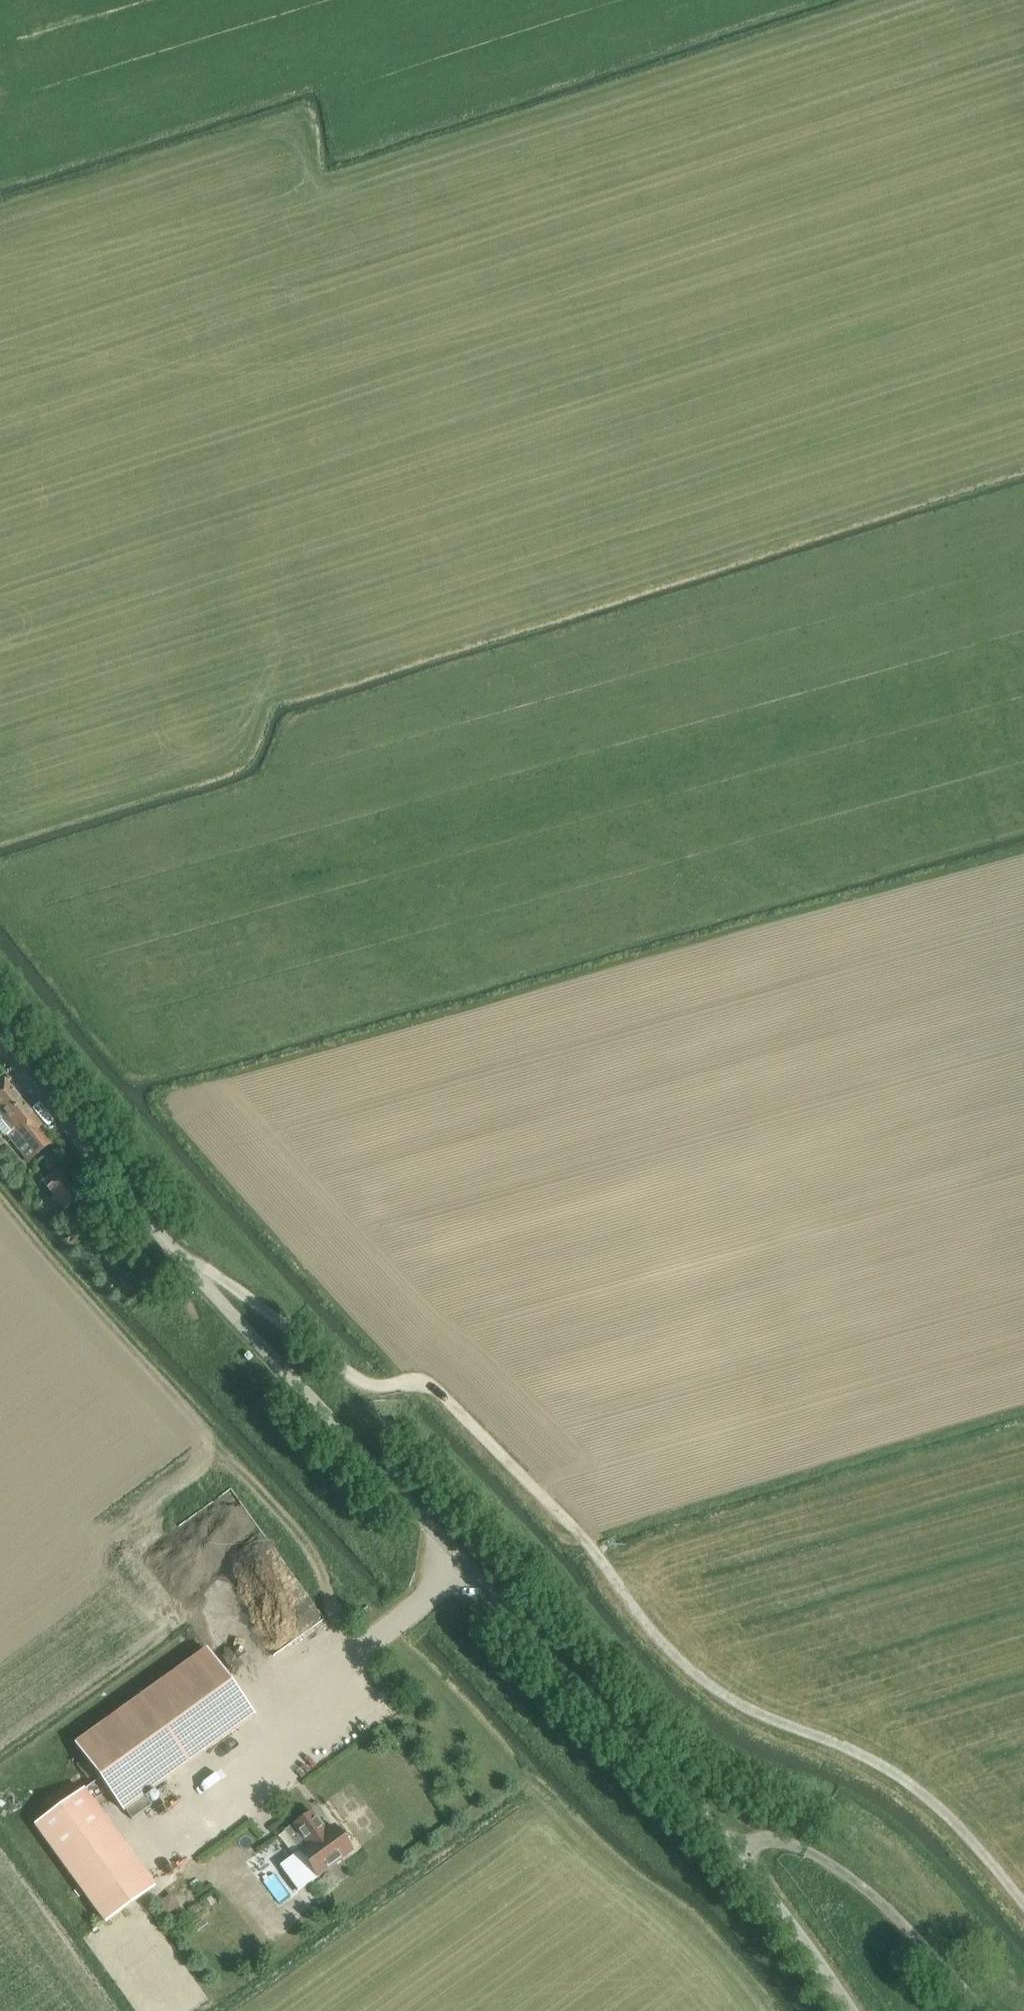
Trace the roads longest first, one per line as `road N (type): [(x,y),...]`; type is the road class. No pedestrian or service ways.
road 1 (unclassified): [(851,2010),(736,1855),(173,1251)]
road 2 (track): [(1023,1903),(911,1786),(844,1747),(762,1718),(657,1638),(598,1552),(431,1382),(378,1386)]
road 3 (unclassified): [(173,1251),(0,1049)]
road 4 (unclassified): [(378,1386),(173,1251)]

